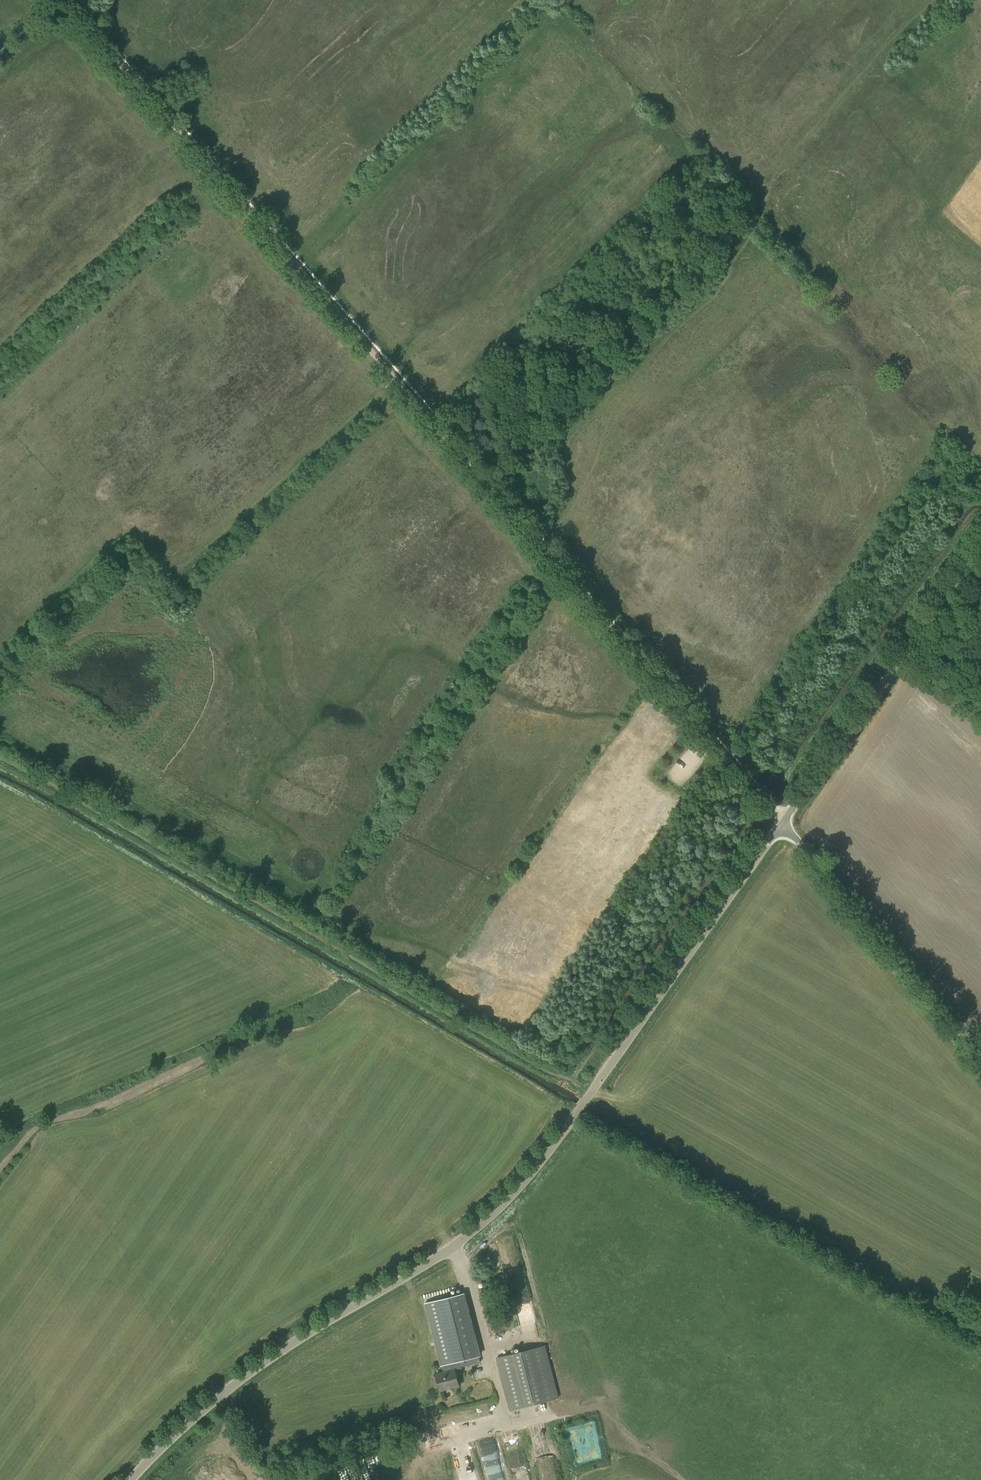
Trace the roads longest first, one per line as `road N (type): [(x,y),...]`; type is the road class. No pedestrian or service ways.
road 1 (unclassified): [(132,1479),(234,1384),(456,1244),(510,1198),(783,822)]
road 2 (track): [(59,0),(537,541)]
road 3 (track): [(783,822),(537,541)]
road 4 (unclassified): [(783,822),(980,543)]
road 5 (unclassified): [(980,1050),(783,822)]

